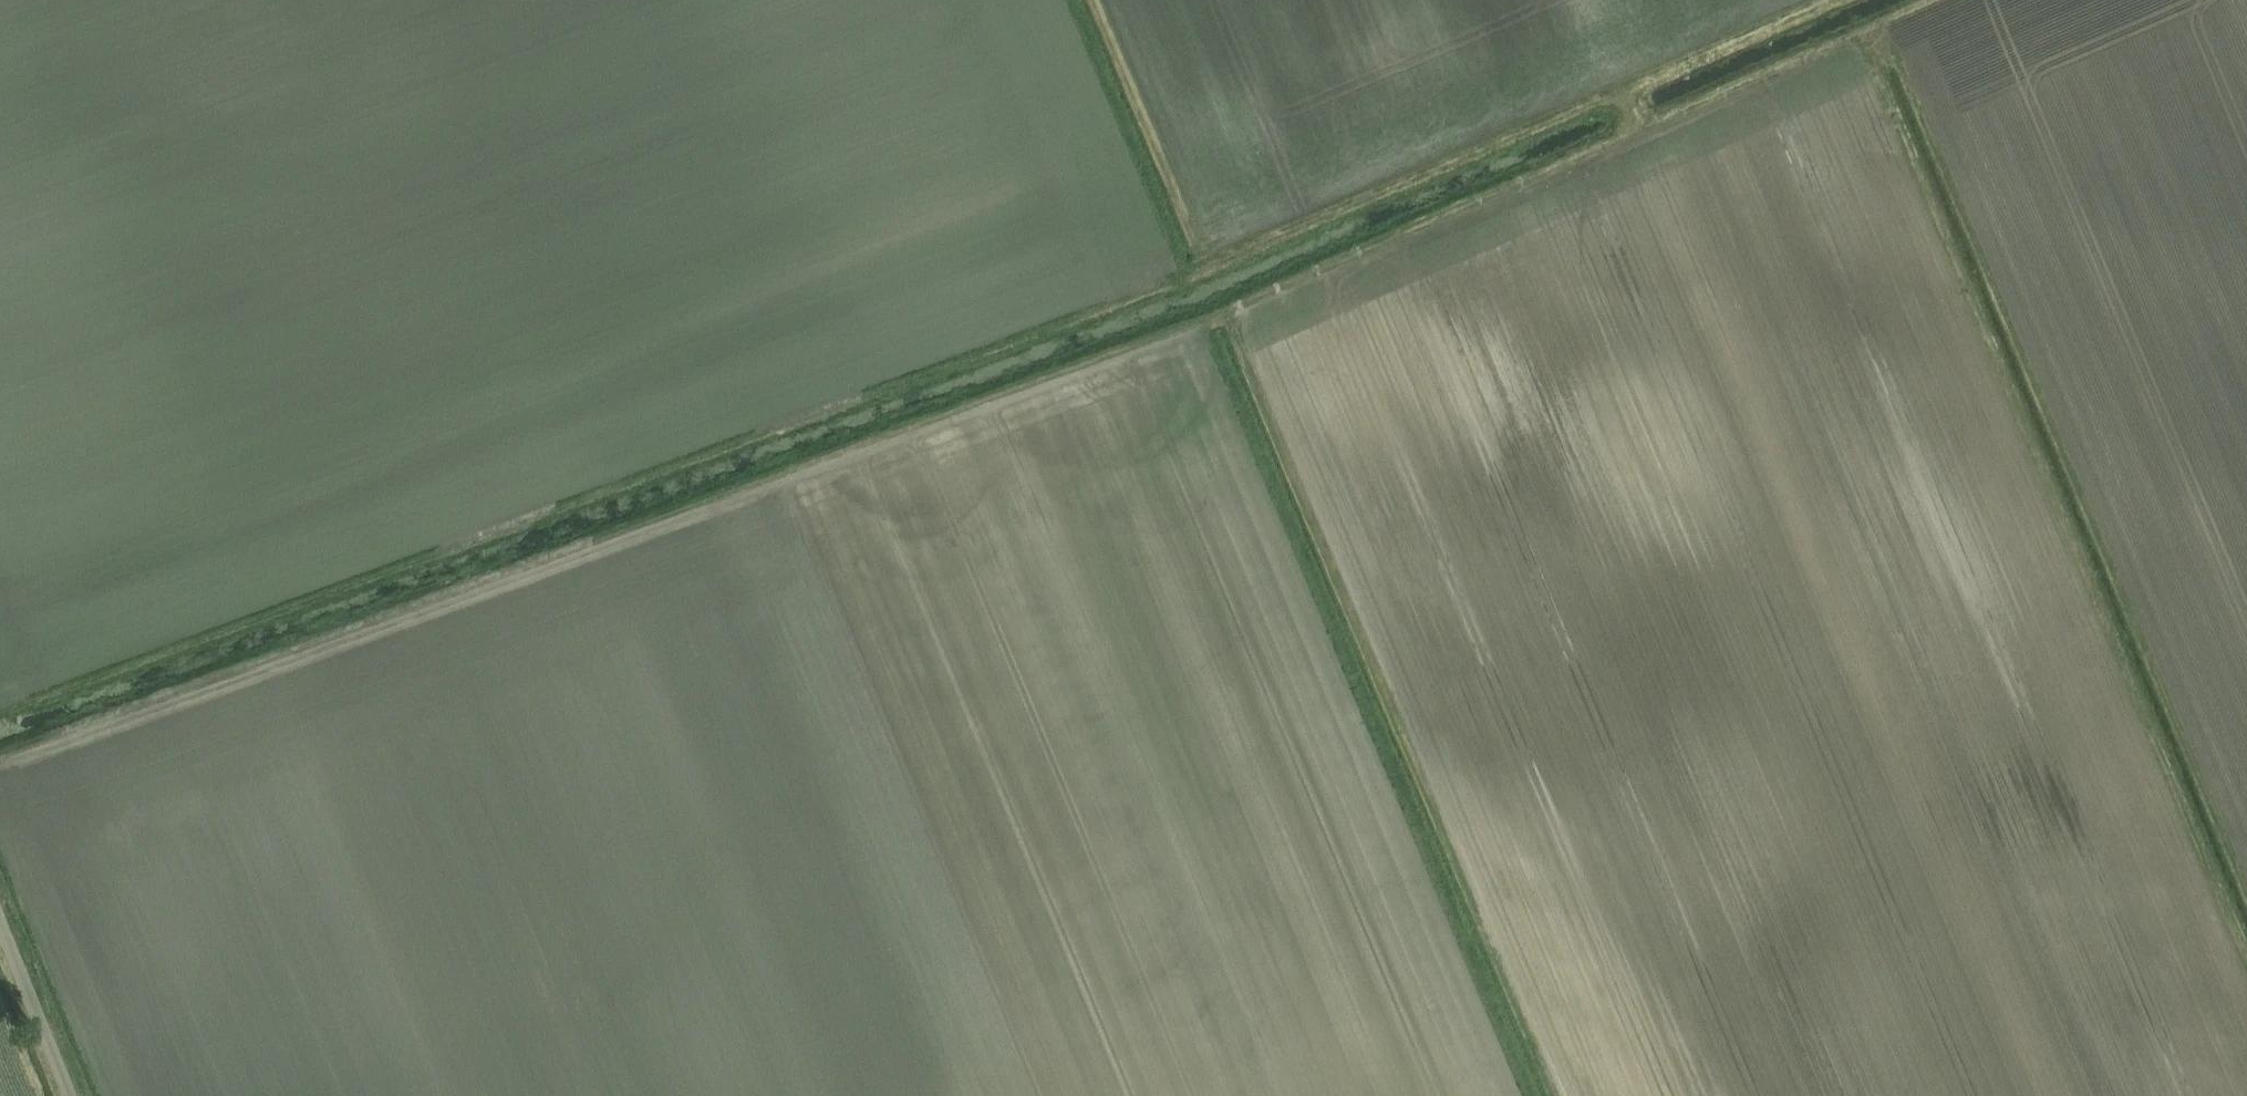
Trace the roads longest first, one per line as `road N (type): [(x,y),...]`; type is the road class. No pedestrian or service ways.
road 1 (unclassified): [(66,1095),(0,935)]

